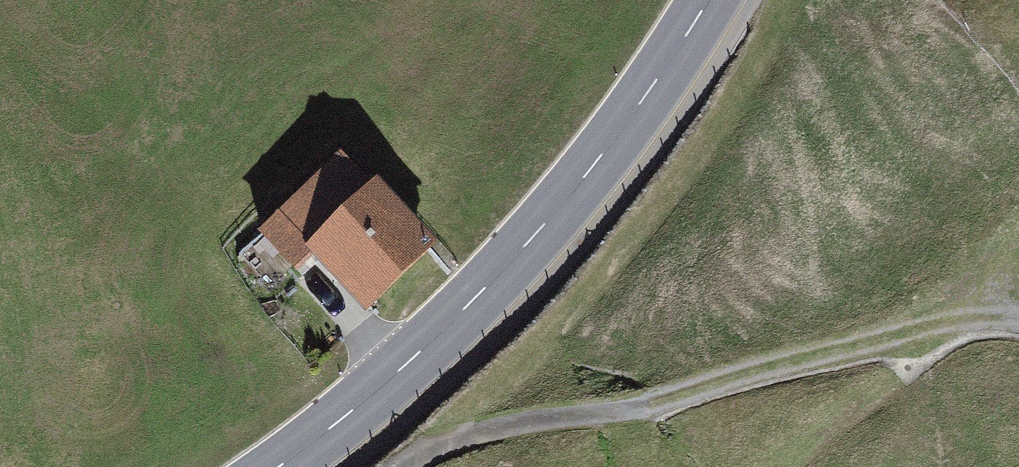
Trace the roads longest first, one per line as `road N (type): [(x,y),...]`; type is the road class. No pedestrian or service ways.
road 1 (track): [(403,466),(454,441),(656,402),(1018,308)]
road 2 (secondary): [(280,466),(504,267),(622,128),(706,0)]

